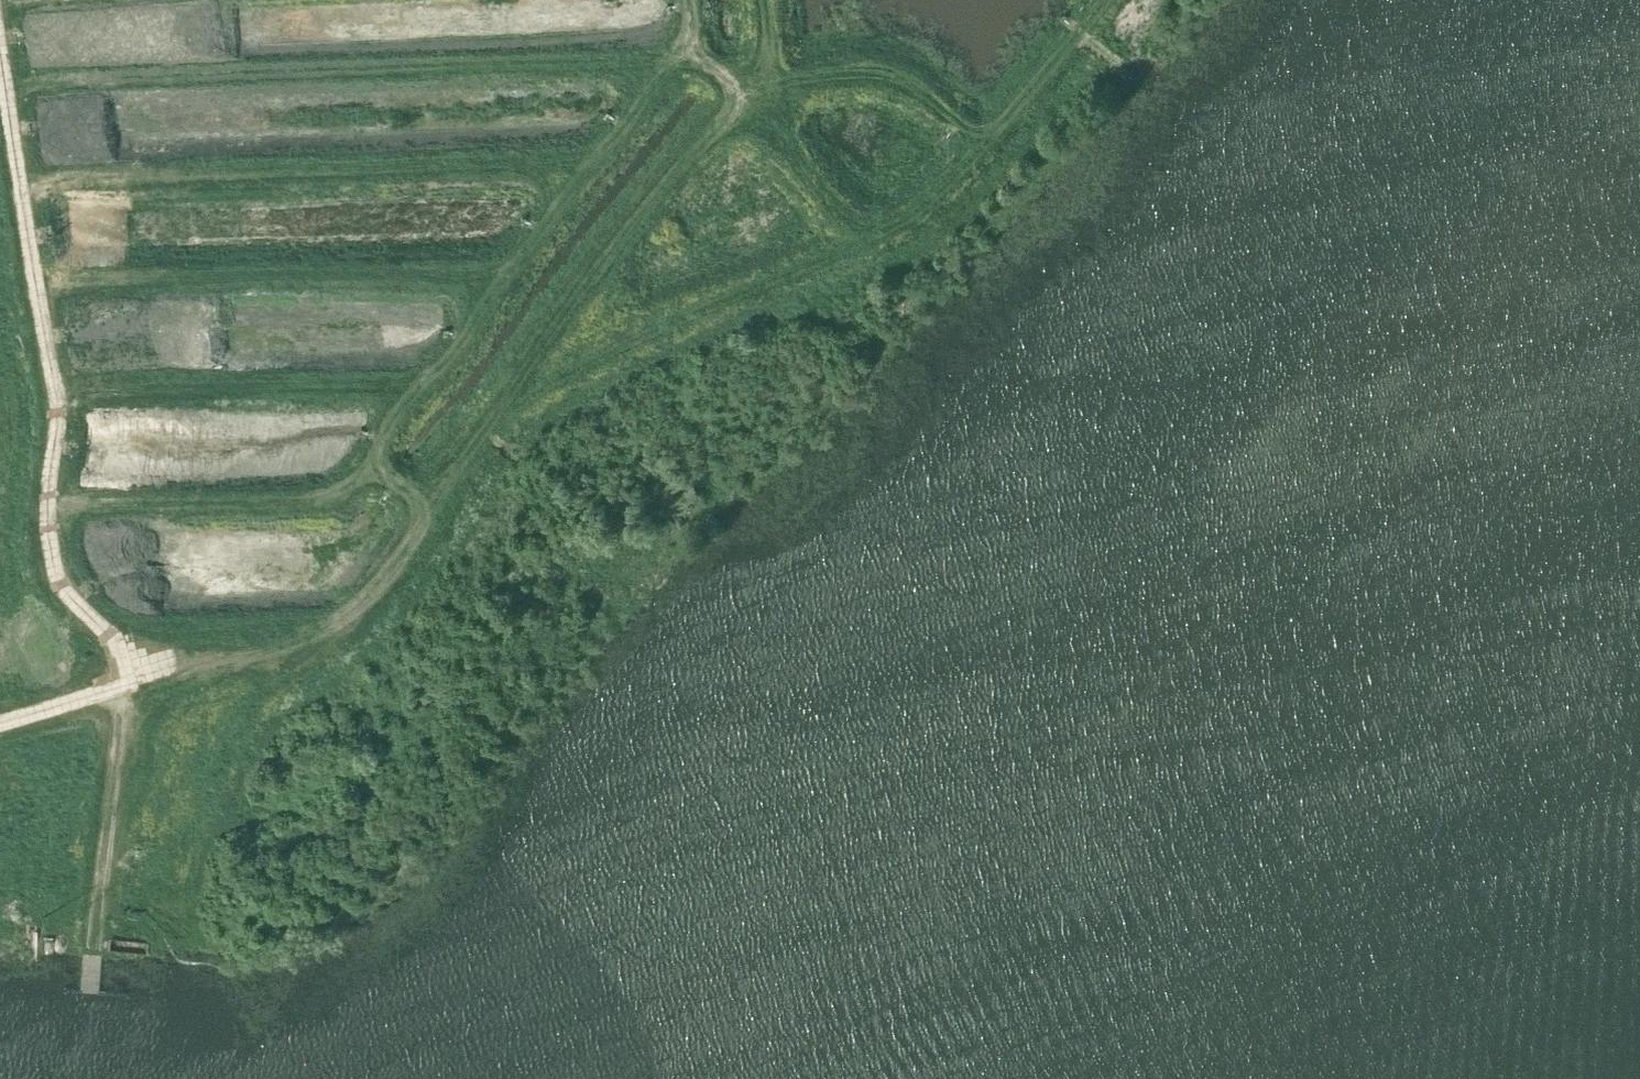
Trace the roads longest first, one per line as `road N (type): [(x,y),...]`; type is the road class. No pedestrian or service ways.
road 1 (track): [(93,950),(125,676),(115,640),(62,587),(47,532),(55,376),(0,52)]

